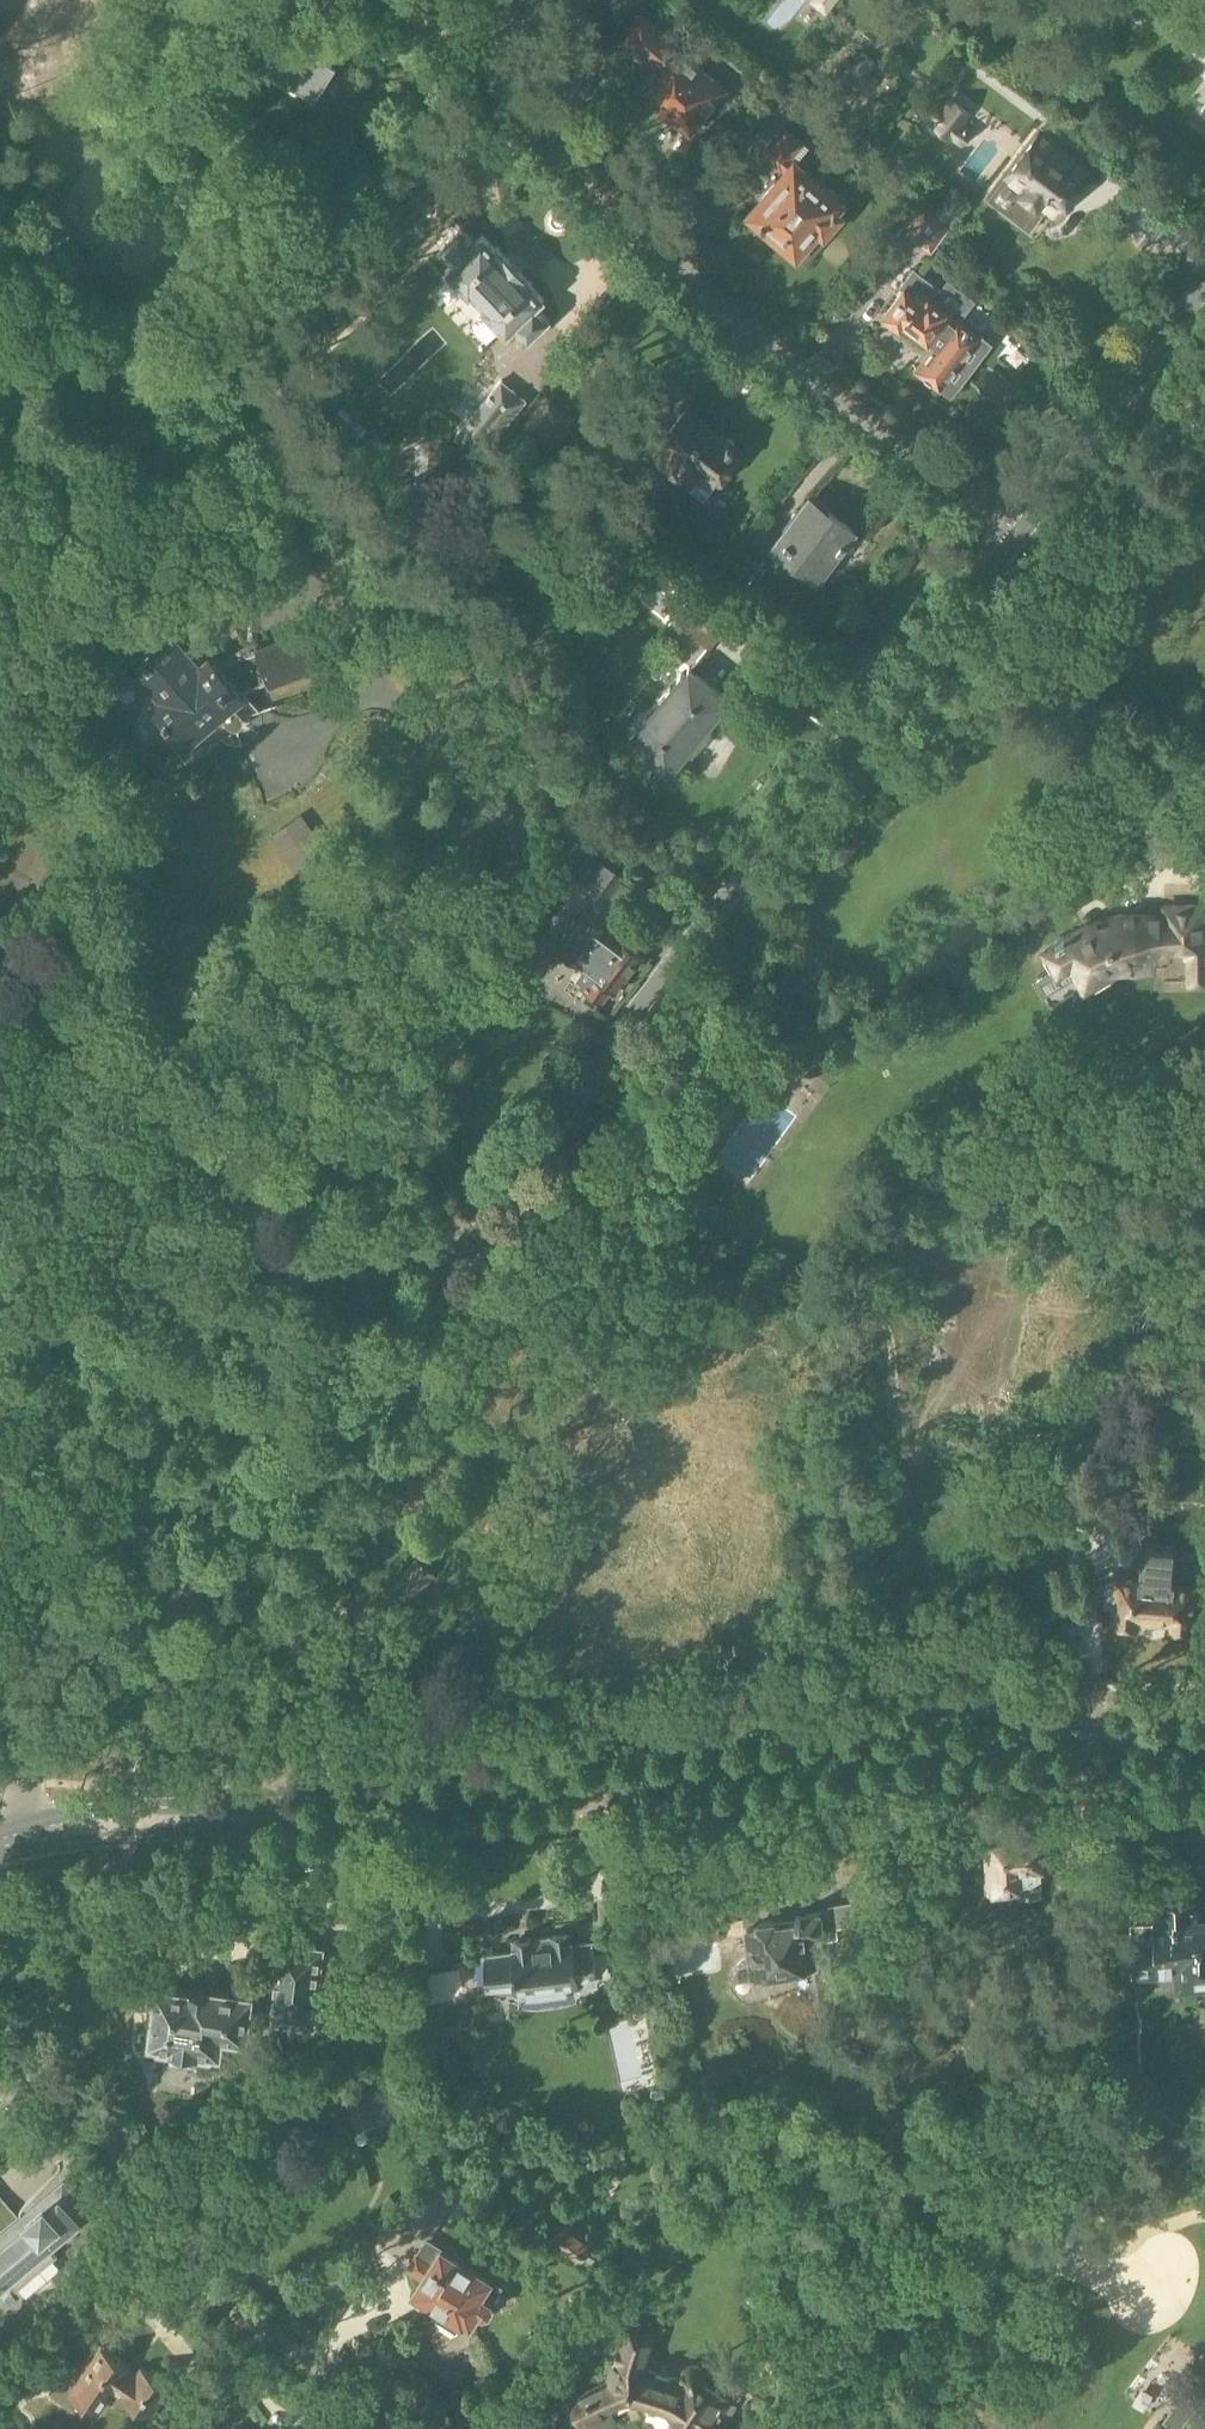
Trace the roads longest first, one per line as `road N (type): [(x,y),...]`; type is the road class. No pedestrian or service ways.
road 1 (tertiary): [(1020,536),(685,948),(322,1443),(51,1741),(23,1794),(22,1836)]
road 2 (tertiary): [(1204,1740),(831,1749),(226,1817)]
road 3 (residential): [(1020,536),(760,340),(484,59)]
road 4 (residential): [(0,2022),(106,2141),(221,2301),(412,2428)]
road 5 (tertiary): [(1204,287),(1020,536)]
road 6 (tertiary): [(226,1817),(184,1805),(127,1806),(60,1815),(22,1836)]
road 7 (tertiary): [(22,1836),(60,1842),(129,1837),(226,1817)]

